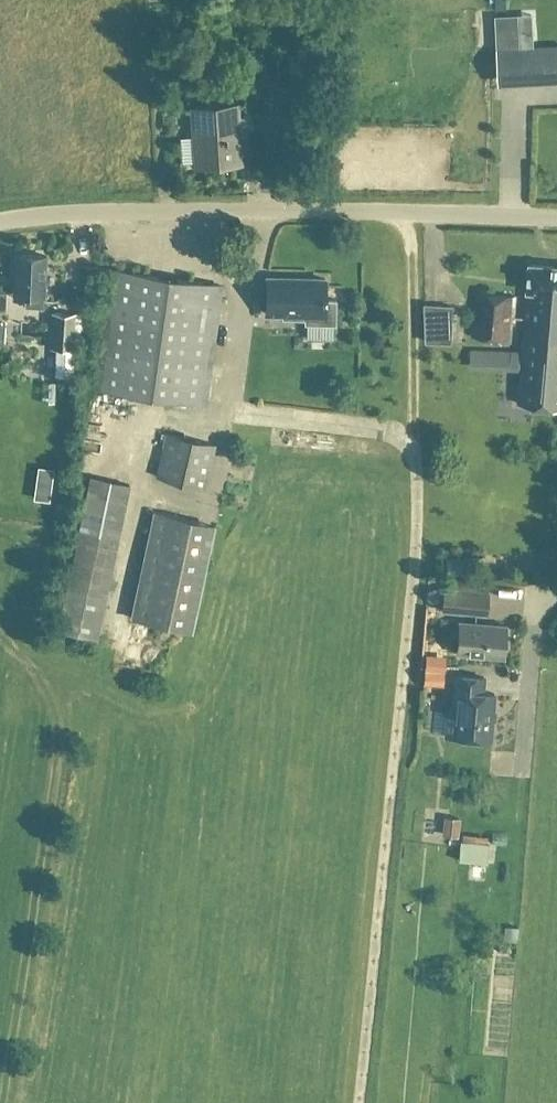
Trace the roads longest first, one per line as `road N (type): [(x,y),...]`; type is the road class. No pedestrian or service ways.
road 1 (track): [(360,1102),(418,478),(412,453),(394,431),(228,410)]
road 2 (residential): [(0,222),(176,210),(556,217)]

